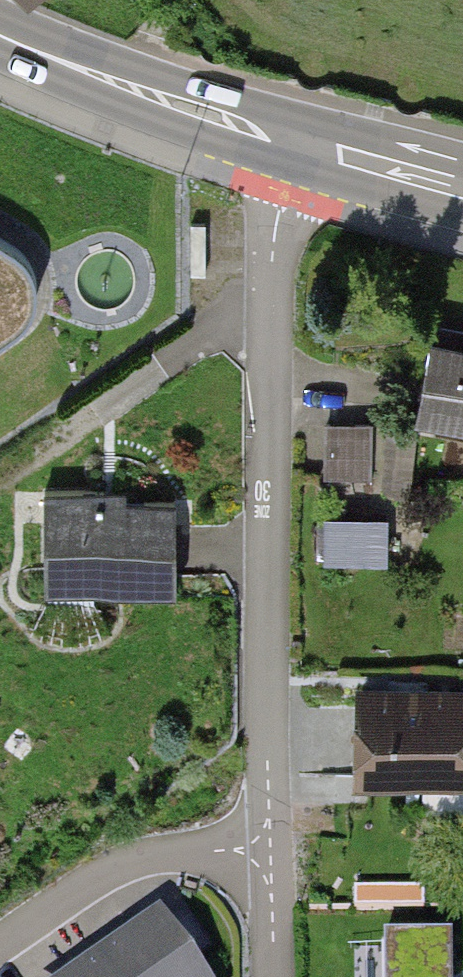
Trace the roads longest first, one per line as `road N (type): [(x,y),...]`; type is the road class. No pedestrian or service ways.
road 1 (residential): [(269,301),(272,849)]
road 2 (primary): [(301,143),(0,30)]
road 3 (residential): [(269,301),(0,455)]
road 4 (residential): [(272,849),(161,851),(90,878),(0,943)]
road 5 (primary): [(462,184),(301,143)]
road 6 (residential): [(301,143),(283,194),(269,301)]
road 7 (residential): [(272,849),(274,976)]

